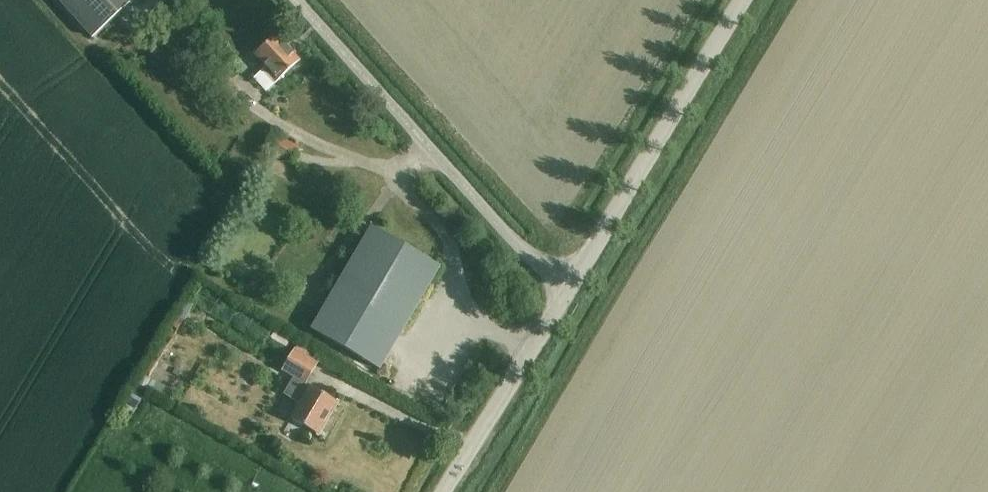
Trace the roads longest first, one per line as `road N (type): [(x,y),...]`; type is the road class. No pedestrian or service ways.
road 1 (unclassified): [(563,297),(303,0)]
road 2 (unclassified): [(563,297),(747,0)]
road 3 (unclassified): [(563,297),(445,491)]

